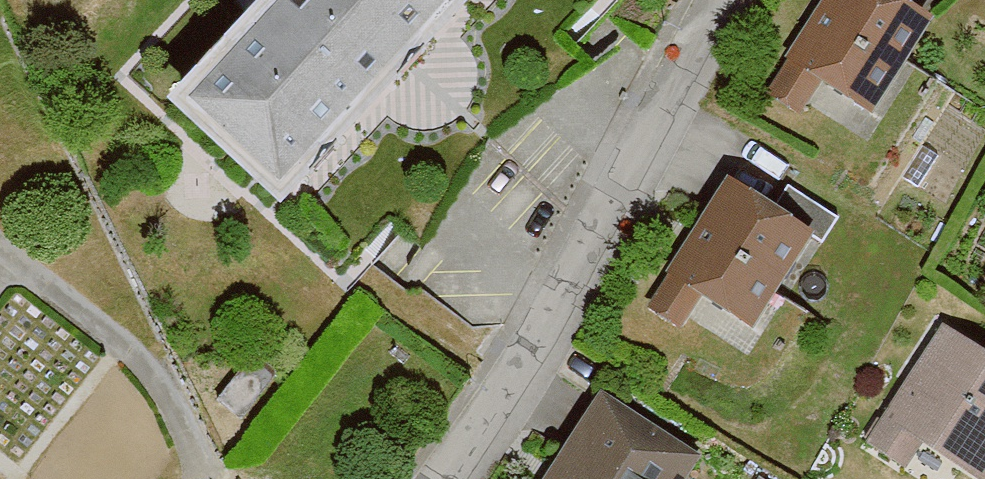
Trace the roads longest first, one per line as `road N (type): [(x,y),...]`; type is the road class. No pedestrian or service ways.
road 1 (motorway): [(0,458),(890,0)]
road 2 (residential): [(720,0),(528,355),(443,478)]
road 3 (motorway): [(170,0),(0,95)]

